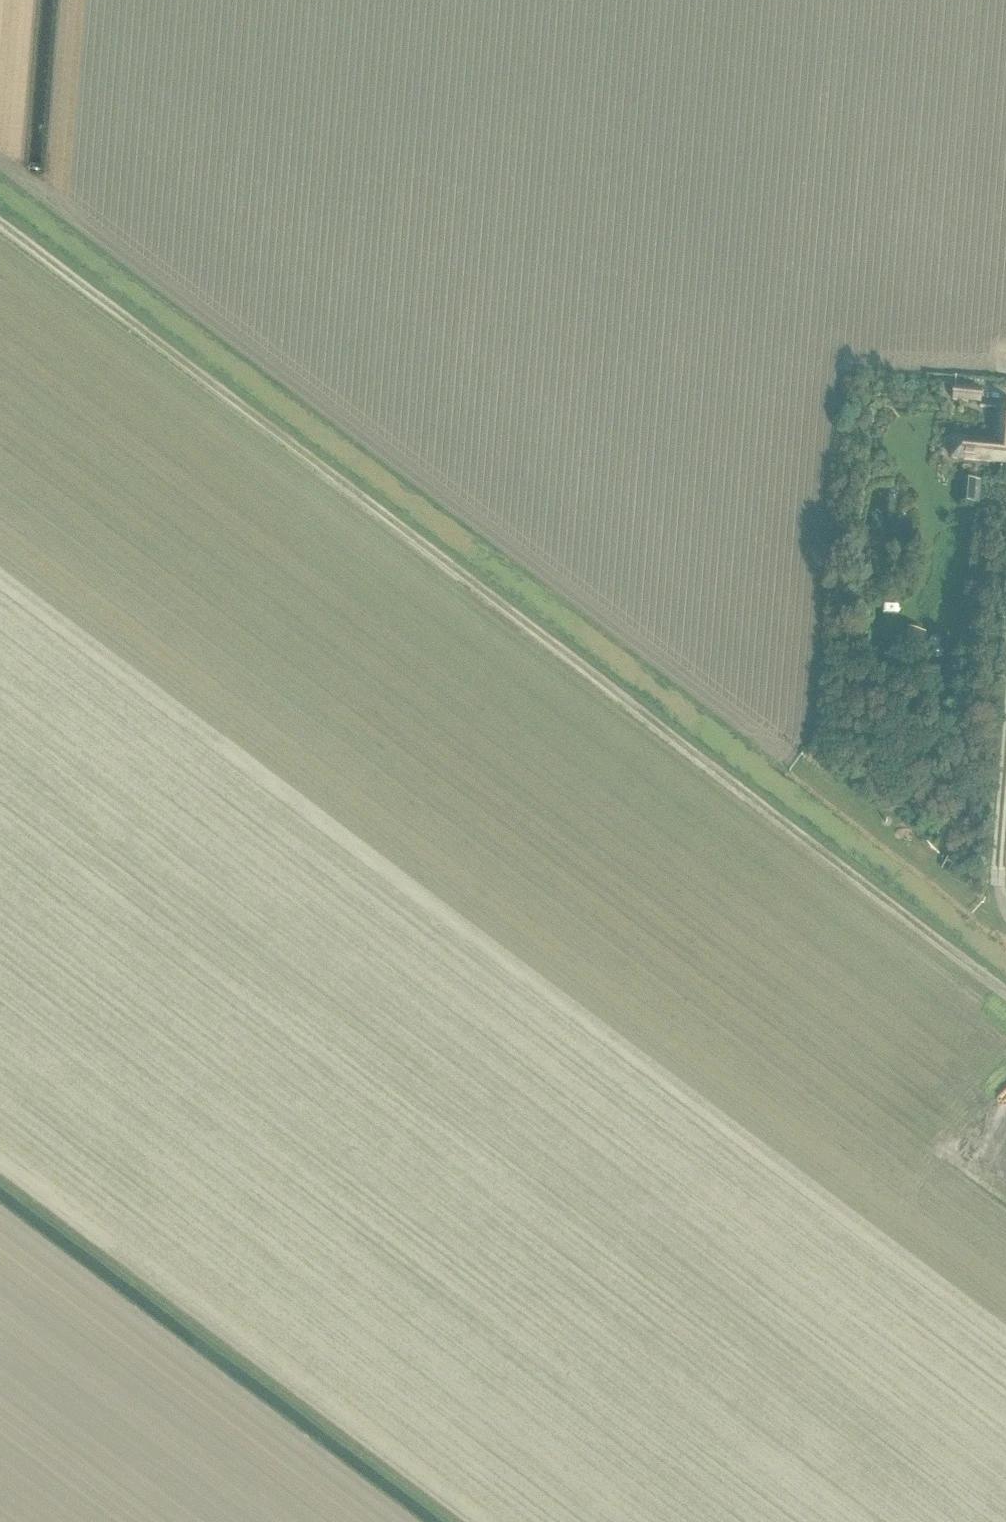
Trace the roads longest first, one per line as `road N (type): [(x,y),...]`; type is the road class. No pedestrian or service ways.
road 1 (track): [(1005,362),(864,354),(838,362),(828,374),(802,731),(781,754),(0,160)]
road 2 (track): [(1005,985),(0,219)]
road 3 (track): [(1005,929),(781,754)]
road 4 (unclassified): [(1005,916),(994,865),(1005,729)]
road 5 (track): [(30,0),(16,172)]

